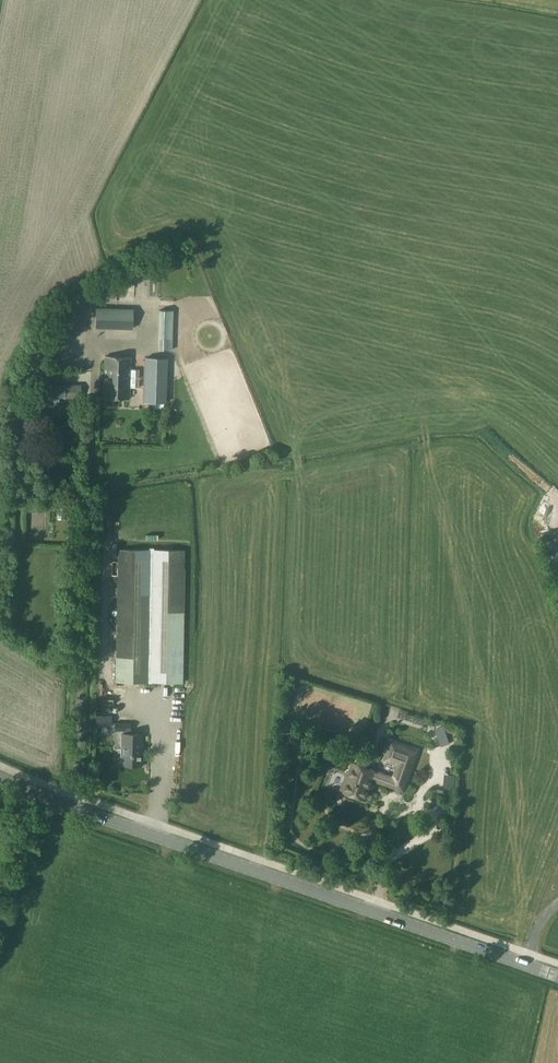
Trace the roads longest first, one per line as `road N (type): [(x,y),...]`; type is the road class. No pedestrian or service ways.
road 1 (tertiary): [(557,977),(0,780)]

